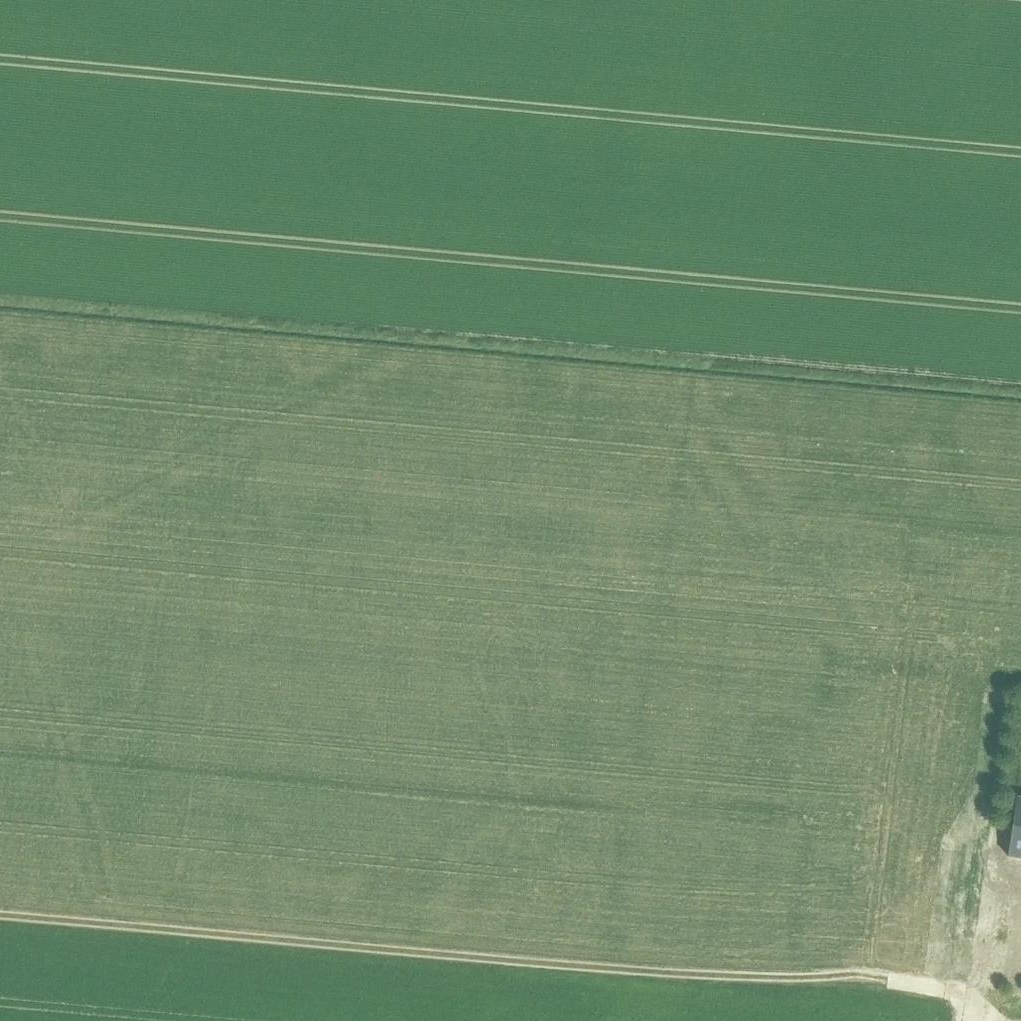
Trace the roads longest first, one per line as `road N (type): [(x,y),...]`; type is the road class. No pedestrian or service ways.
road 1 (track): [(0,909),(879,981)]

